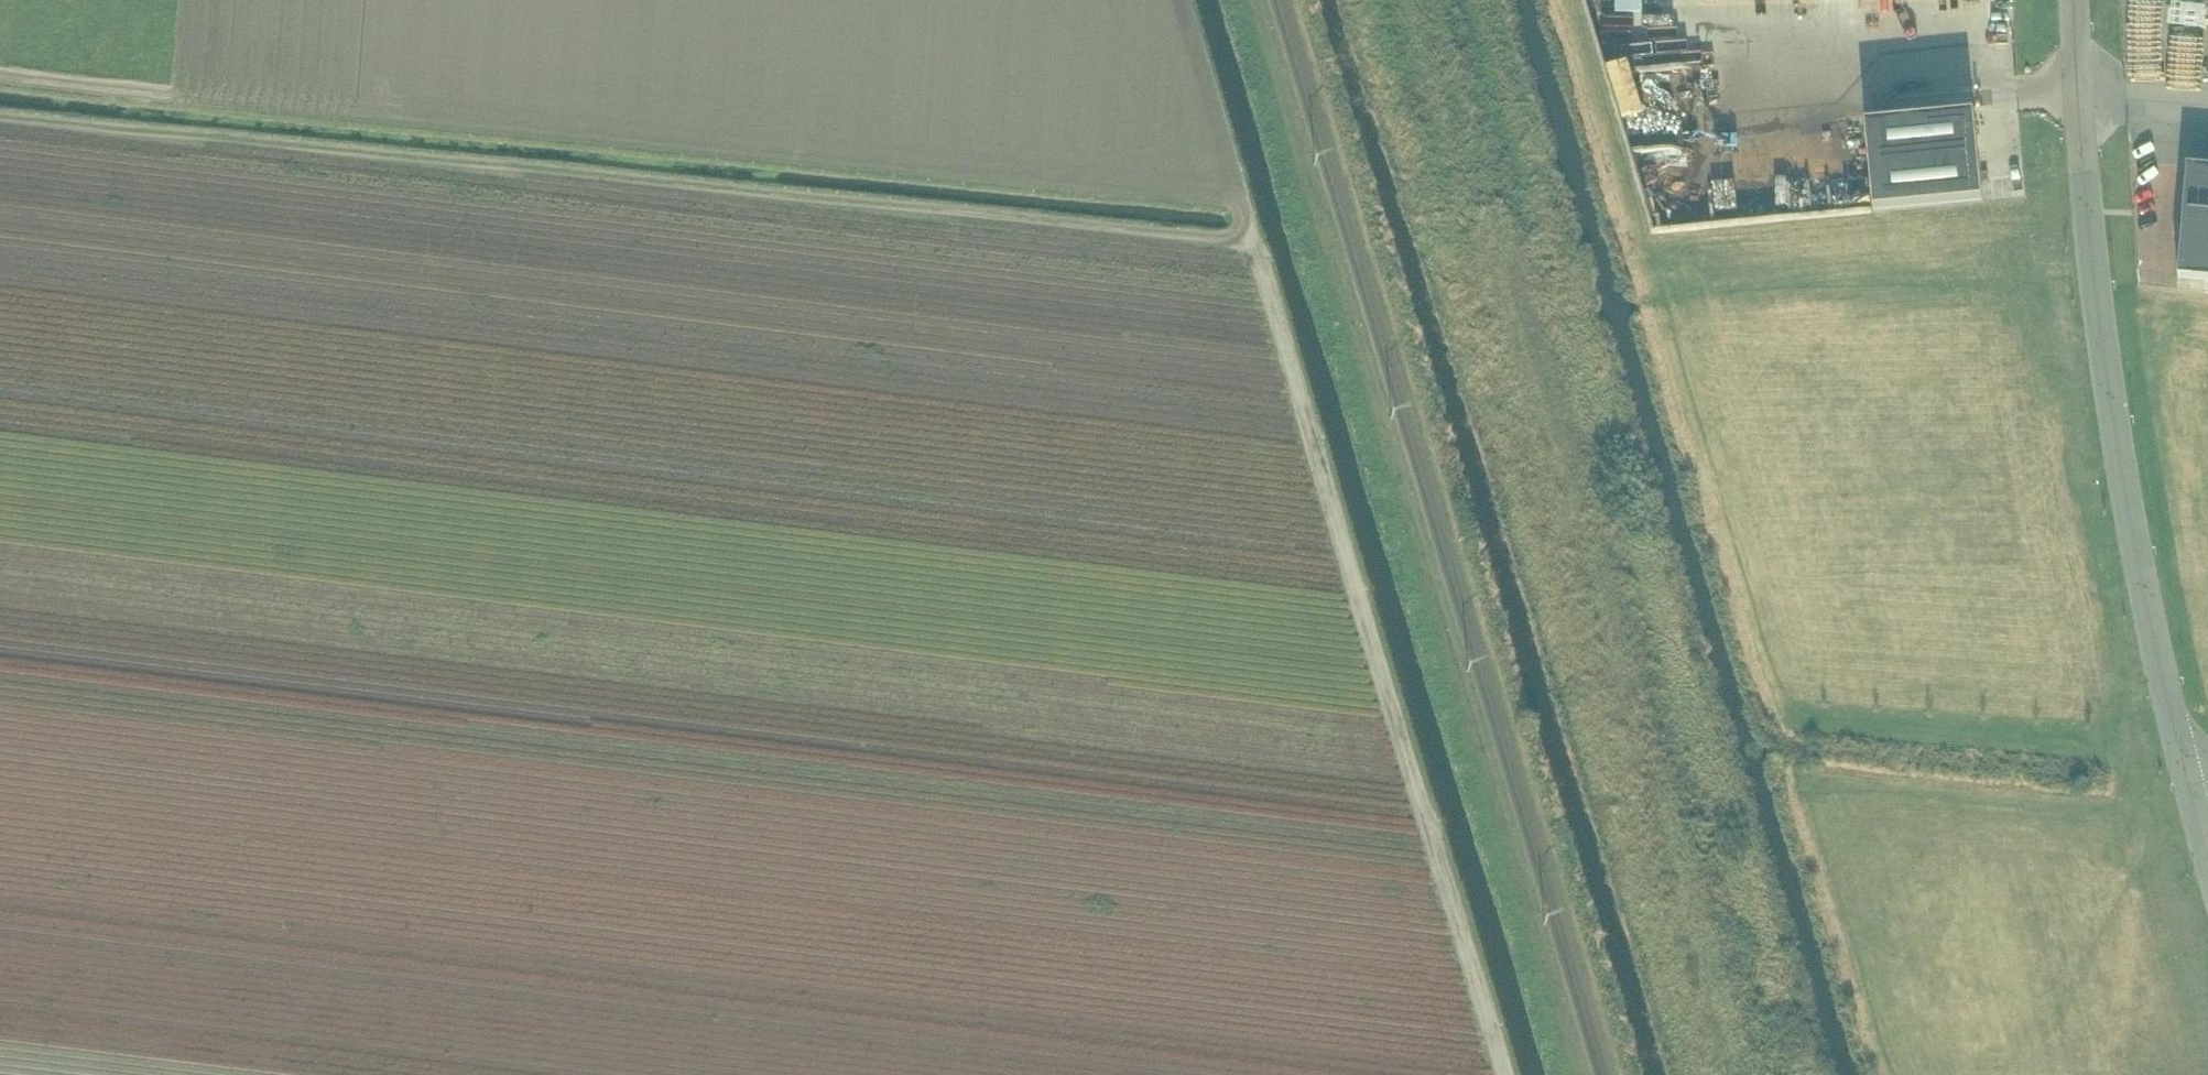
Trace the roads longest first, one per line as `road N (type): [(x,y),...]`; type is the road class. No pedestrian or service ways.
road 1 (track): [(1254,0),(1583,1074)]
road 2 (unclassified): [(2074,0),(2098,317),(2188,766)]

